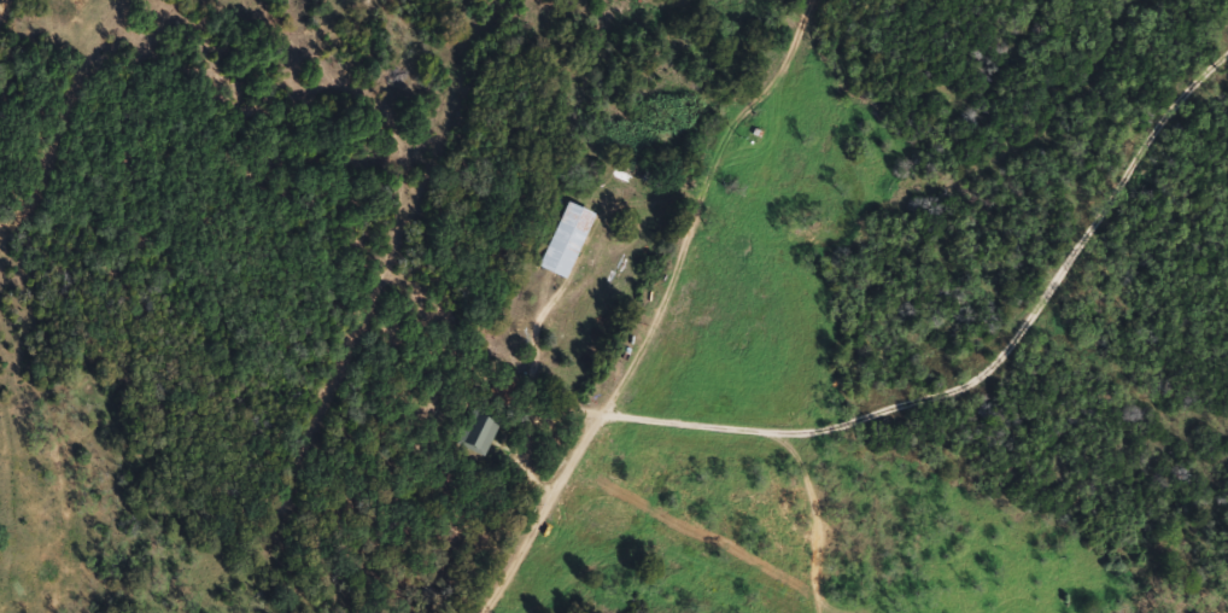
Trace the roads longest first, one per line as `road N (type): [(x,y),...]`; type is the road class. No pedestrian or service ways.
road 1 (residential): [(452,612),(775,0)]

